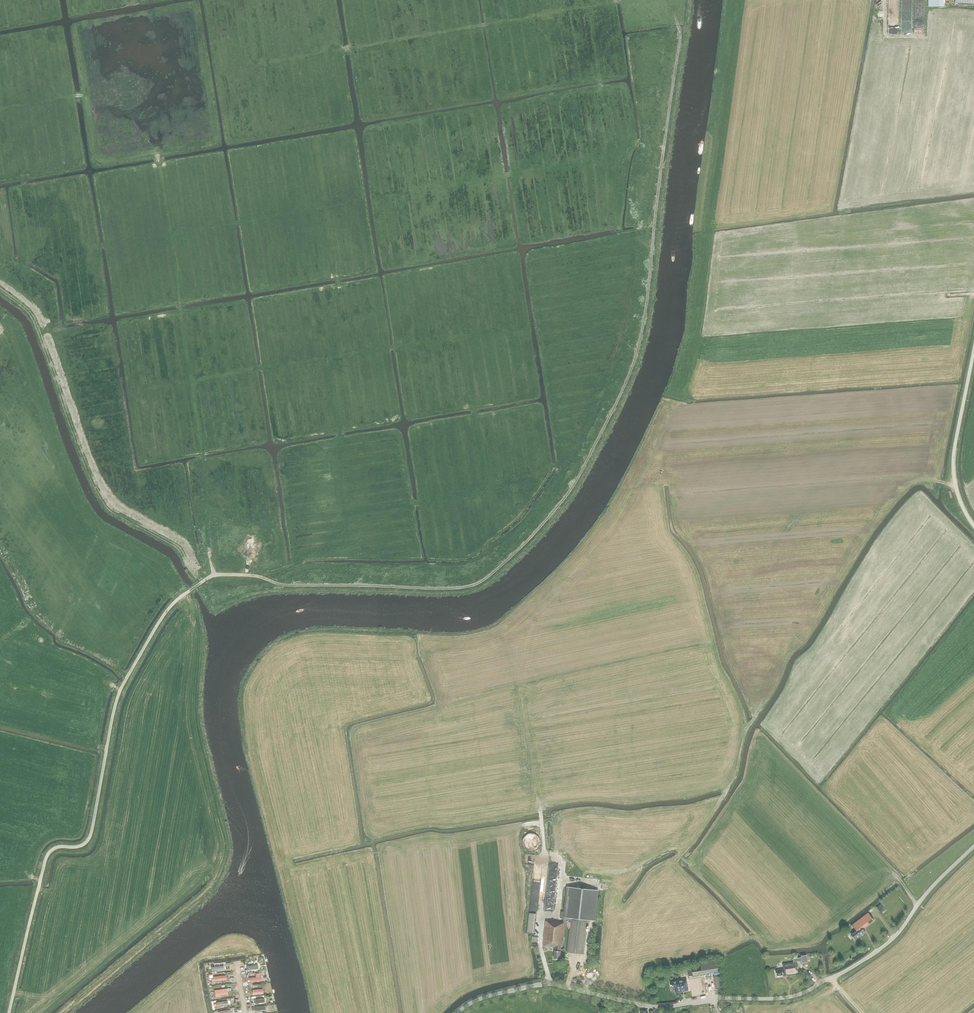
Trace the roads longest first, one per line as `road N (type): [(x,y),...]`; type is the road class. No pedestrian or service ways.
road 1 (track): [(215,575),(288,585),(466,587),(492,573),(555,509),(581,471),(638,346),(678,26)]
road 2 (unclassified): [(457,1012),(484,998),(542,984),(654,1006),(802,993),(888,942),(973,846)]
road 3 (unclassified): [(9,1012),(46,857),(88,840),(120,690),(159,622),(189,591)]
road 4 (unclassified): [(973,525),(953,463),(973,349)]
road 5 (track): [(544,915),(557,916),(563,859),(544,857),(541,811)]

